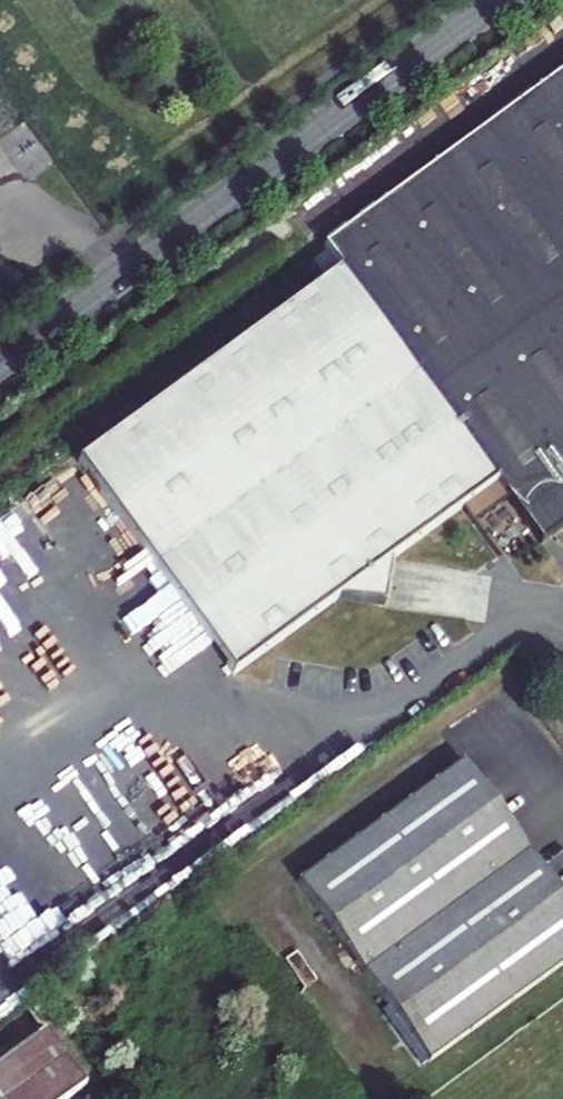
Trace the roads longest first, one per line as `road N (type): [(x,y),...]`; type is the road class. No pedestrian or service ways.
road 1 (secondary): [(494,0),(0,361)]

